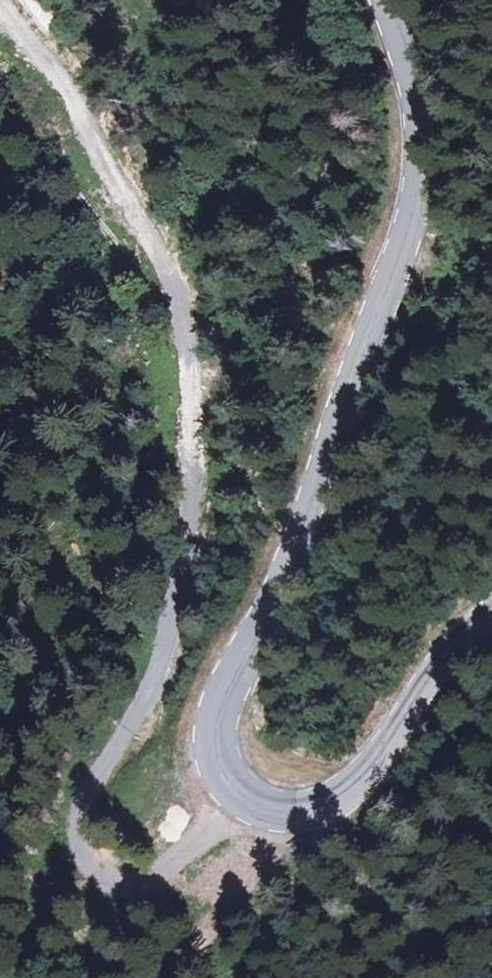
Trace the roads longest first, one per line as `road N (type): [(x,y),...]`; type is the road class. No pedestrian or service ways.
road 1 (secondary): [(491,613),(447,654),(379,753),(339,792),(285,811),(234,796),(214,736),(223,702),(412,243),(428,181),(426,99),(391,0)]
road 2 (track): [(234,796),(160,876),(114,882),(81,856),(91,795),(163,679),(199,563),(193,368),(126,166),(64,75),(0,4)]
road 3 (track): [(234,796),(185,977)]

